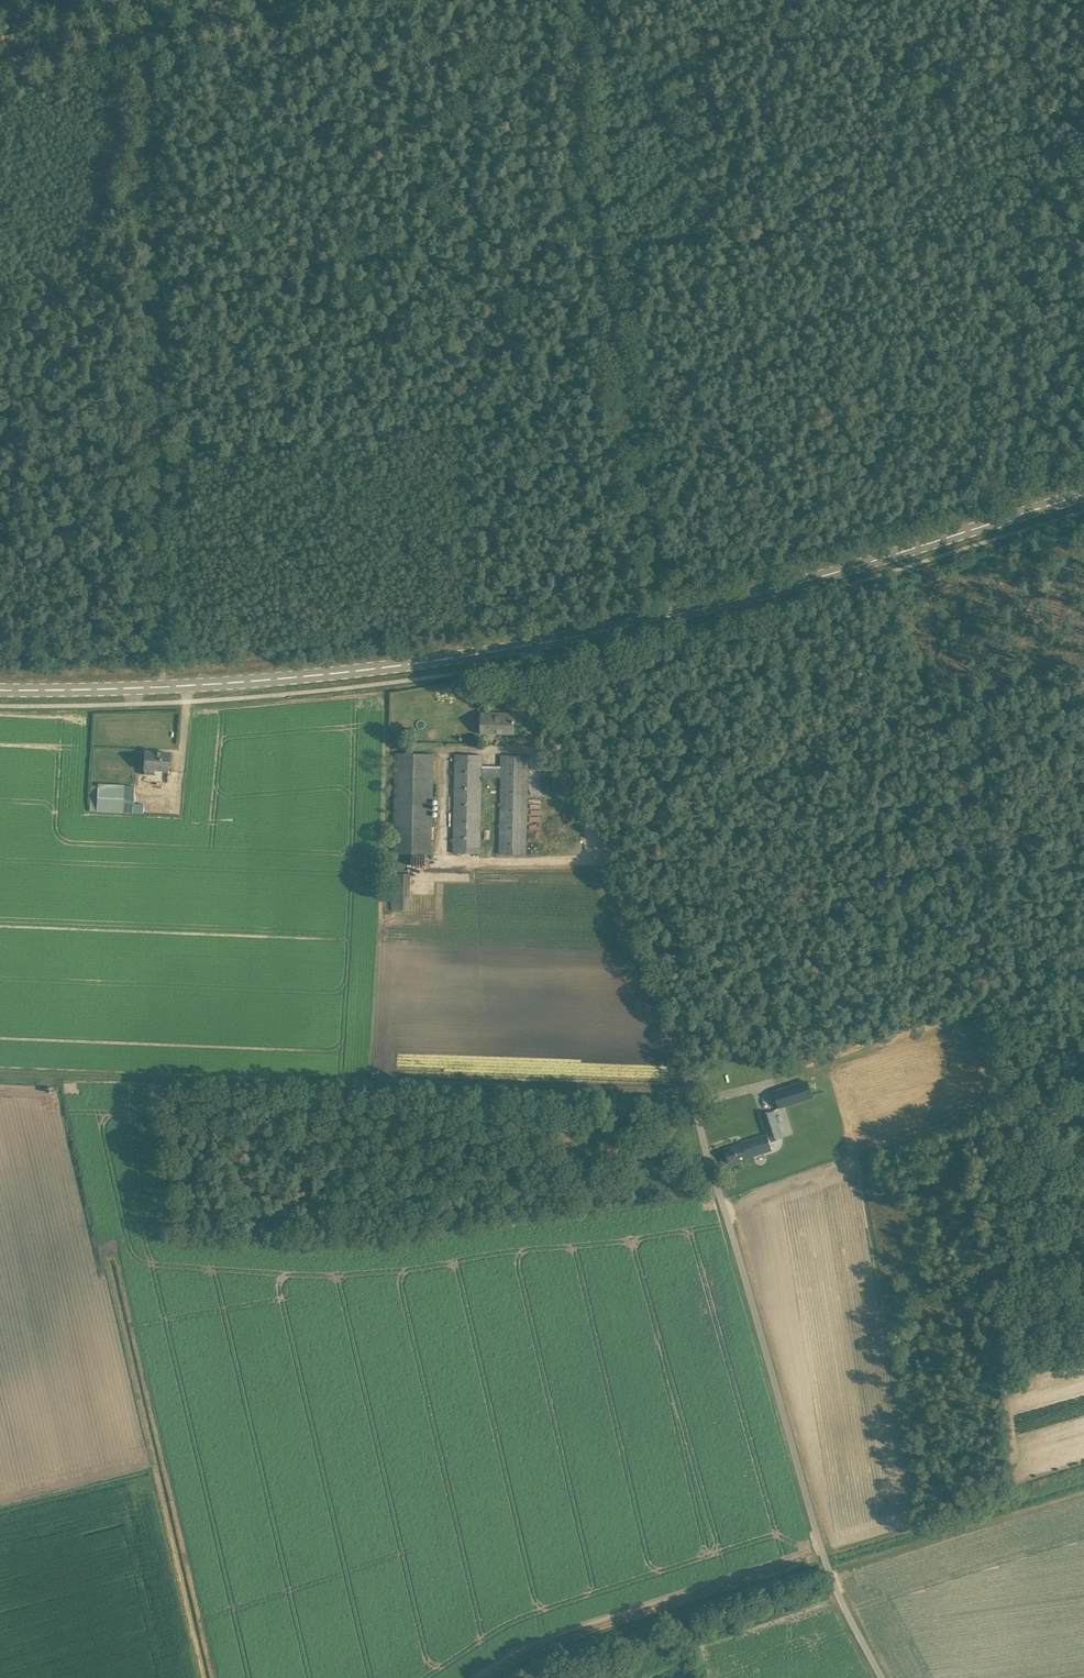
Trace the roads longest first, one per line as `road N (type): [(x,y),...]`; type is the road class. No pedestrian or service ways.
road 1 (secondary): [(0,690),(136,691),(308,677),(559,638),(830,574),(1083,496)]
road 2 (track): [(698,1095),(0,1074)]
road 3 (track): [(140,38),(168,688)]
road 4 (unclassified): [(698,1095),(832,1576),(882,1677)]
road 5 (track): [(605,279),(664,585)]
road 6 (track): [(1015,478),(1015,181)]
road 7 (track): [(586,5),(573,112),(605,279)]
road 8 (track): [(590,853),(605,859),(698,1095)]
road 9 (track): [(1083,1496),(831,1573)]
road 10 (track): [(557,752),(591,832),(590,853),(580,861),(442,860)]
road 11 (track): [(442,860),(448,753),(557,752)]
road 12 (track): [(140,38),(346,0)]
road 13 (track): [(1015,181),(1020,0)]
road 14 (track): [(140,38),(0,61)]

